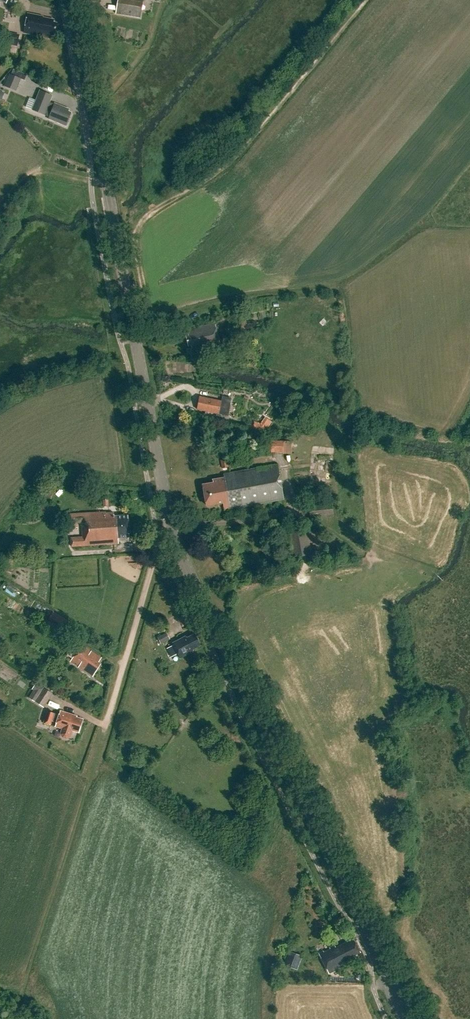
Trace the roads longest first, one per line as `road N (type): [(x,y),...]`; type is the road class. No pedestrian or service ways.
road 1 (secondary): [(403,1018),(172,529)]
road 2 (secondary): [(172,529),(70,0)]
road 3 (track): [(121,344),(149,323),(135,235),(146,217),(241,150),(367,0)]
road 4 (track): [(14,1018),(105,729)]
road 5 (unclassified): [(105,729),(155,549),(172,529)]

